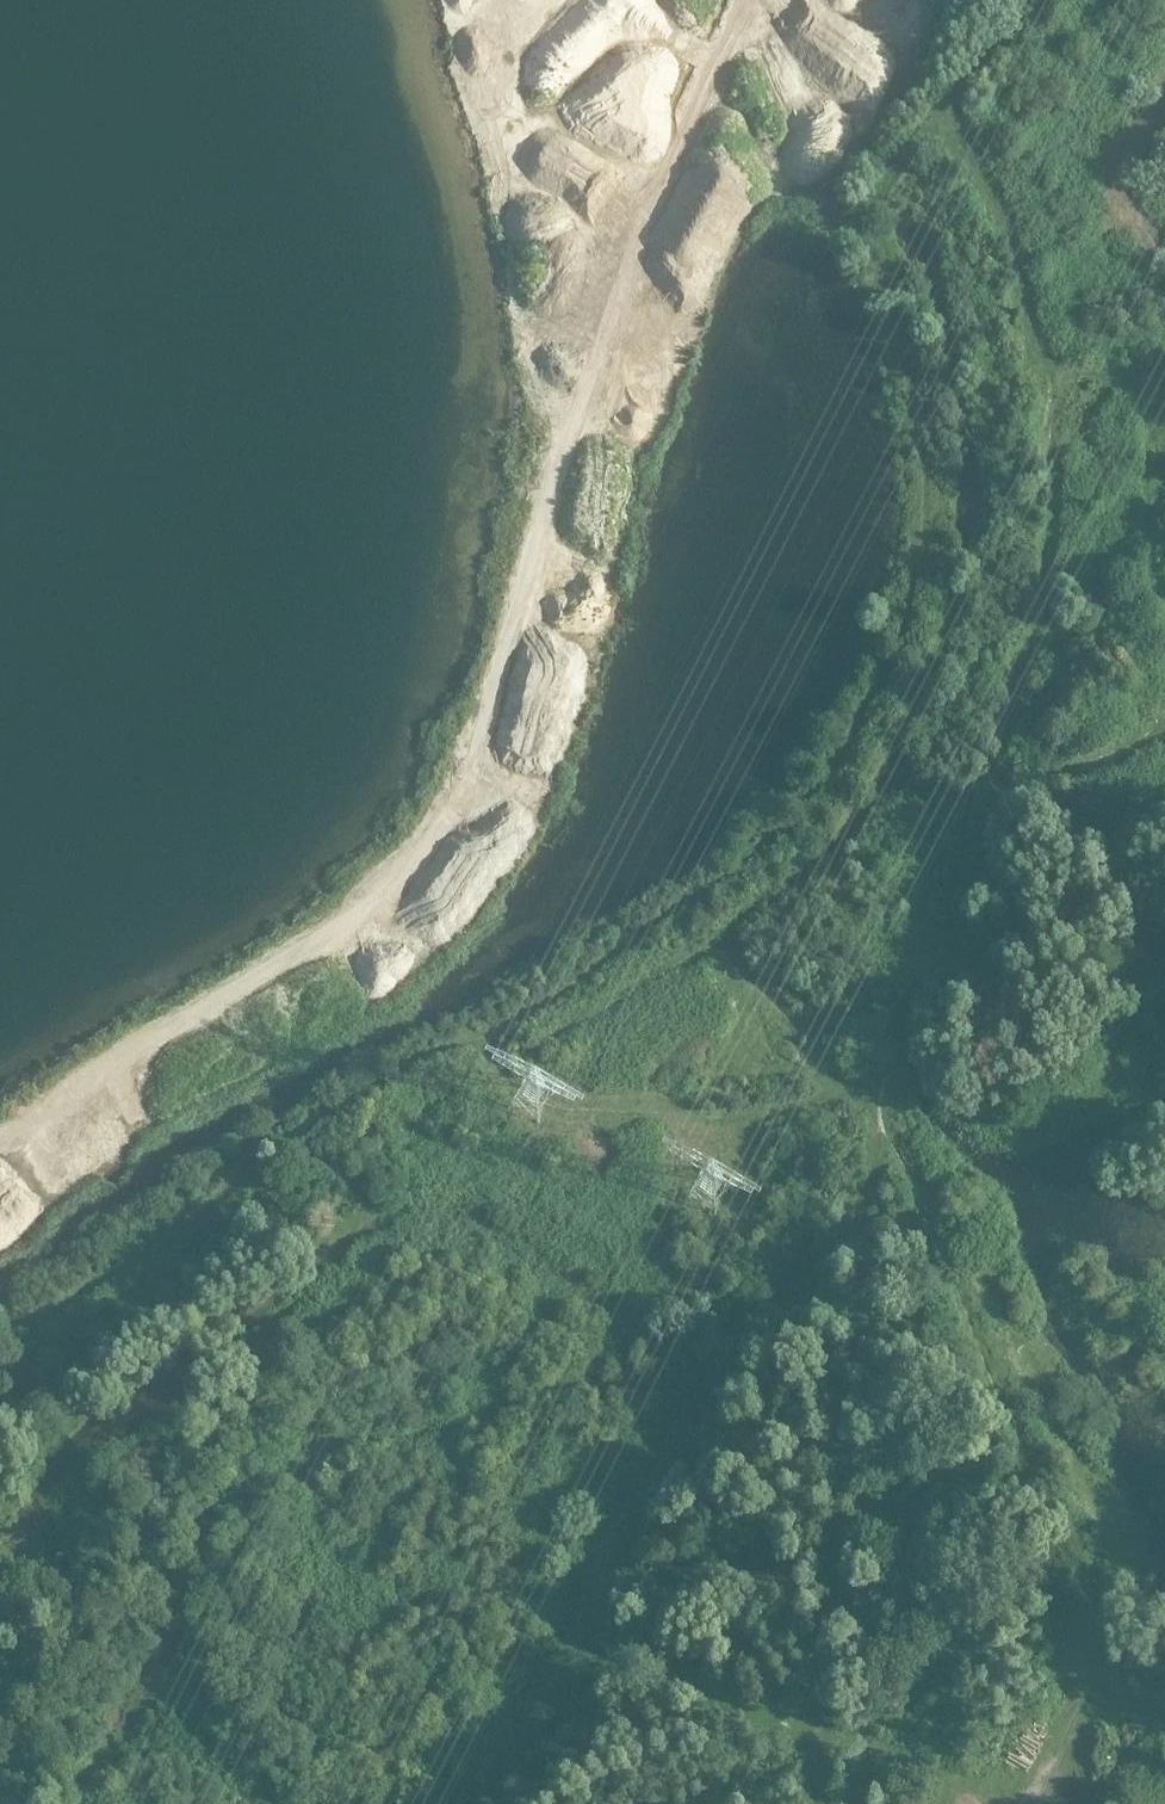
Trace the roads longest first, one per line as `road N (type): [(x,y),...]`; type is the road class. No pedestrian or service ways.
road 1 (track): [(0,1170),(48,1130),(218,1030),(382,918),(474,829),(518,729),(600,453),(669,133),(670,0)]

